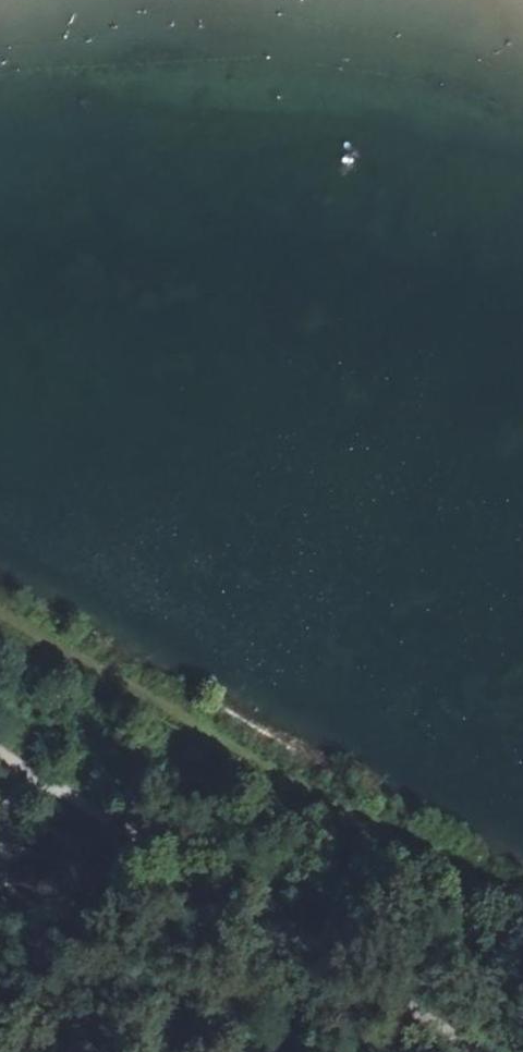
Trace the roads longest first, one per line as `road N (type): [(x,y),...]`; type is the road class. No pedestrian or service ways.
road 1 (track): [(483,1051),(0,745)]

